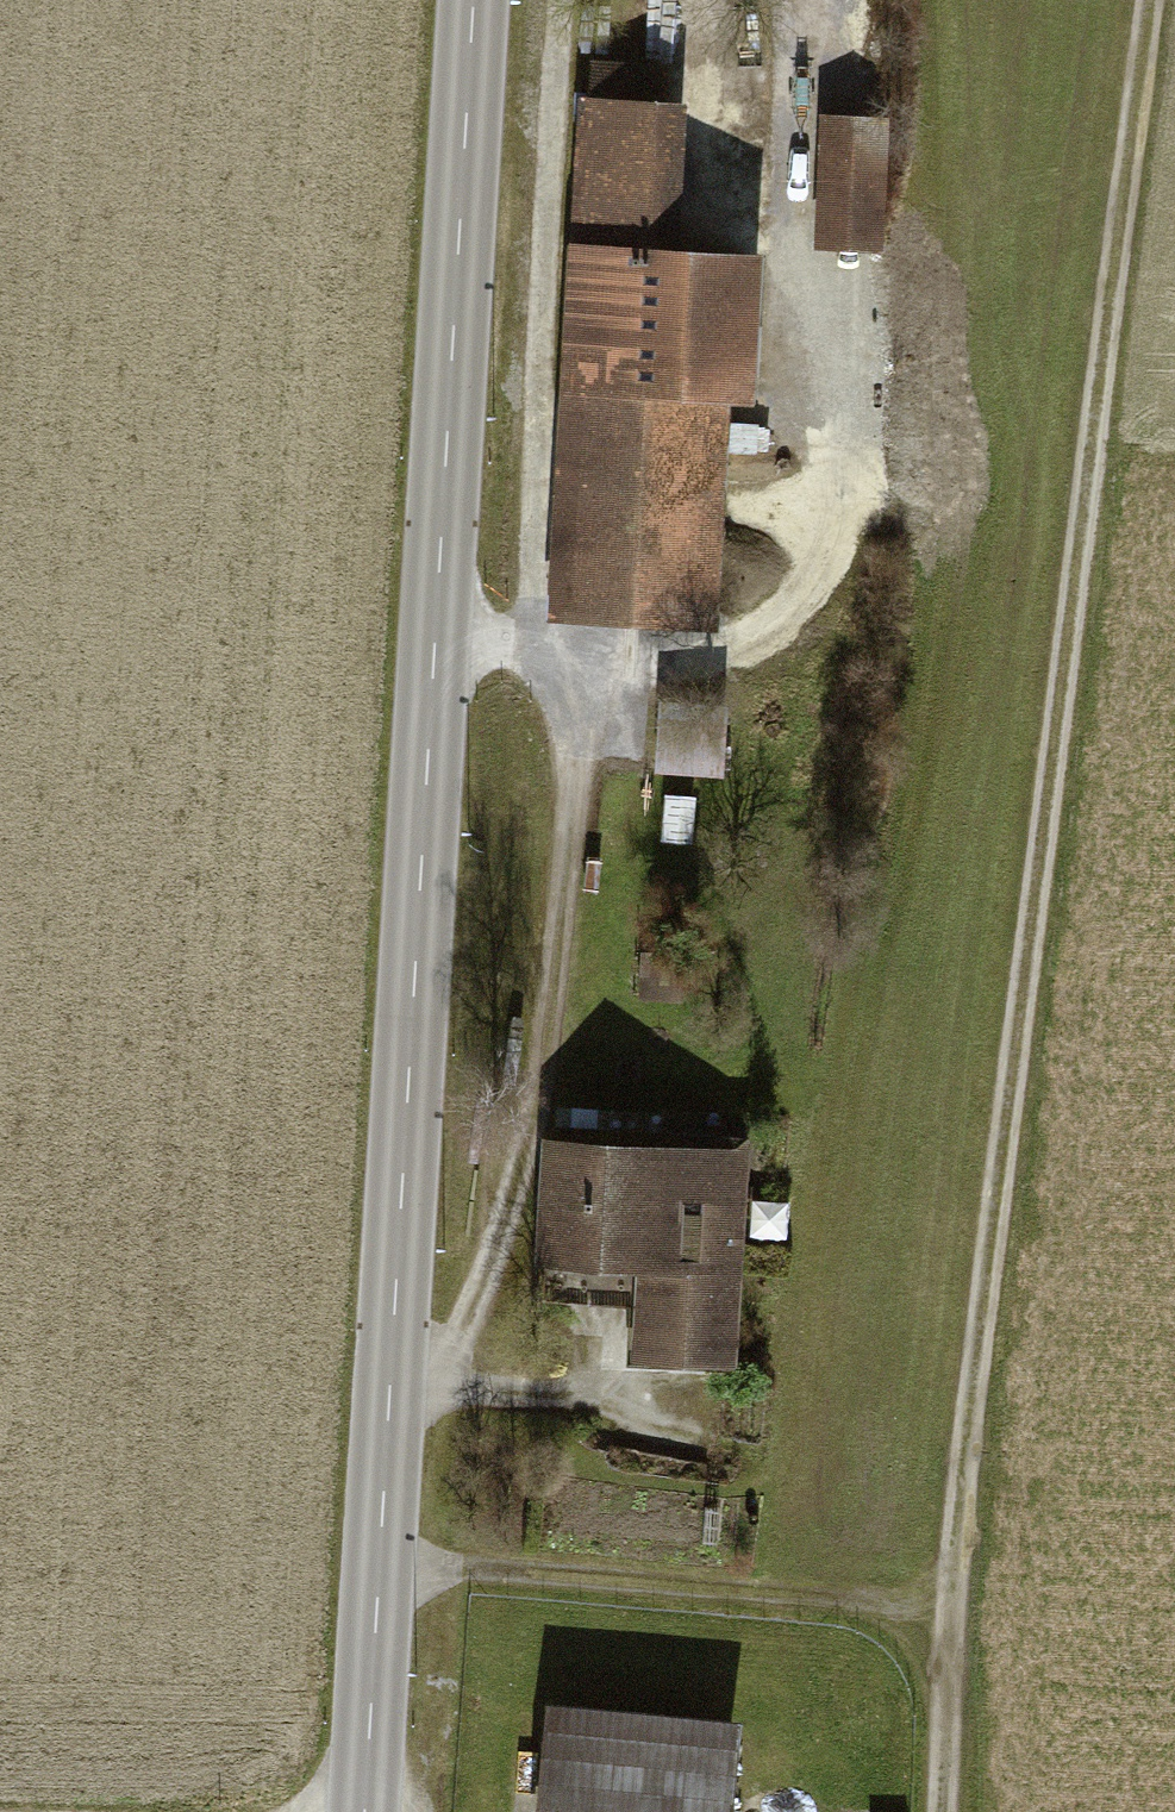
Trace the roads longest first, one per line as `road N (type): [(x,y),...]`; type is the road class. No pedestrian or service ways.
road 1 (track): [(942,1811),(951,1623),(1163,0)]
road 2 (tertiary): [(477,0),(368,1811)]
road 3 (track): [(778,0),(798,104),(794,256),(821,372),(834,542),(811,604),(728,649),(521,656)]
road 4 (track): [(438,636),(521,656),(568,726),(568,853),(535,1110),(451,1375),(393,1400)]
road 5 (track): [(568,0),(542,251),(521,656)]
road 6 (track): [(951,1623),(382,1572)]
road 7 (track): [(688,1408),(525,1395),(451,1375)]

